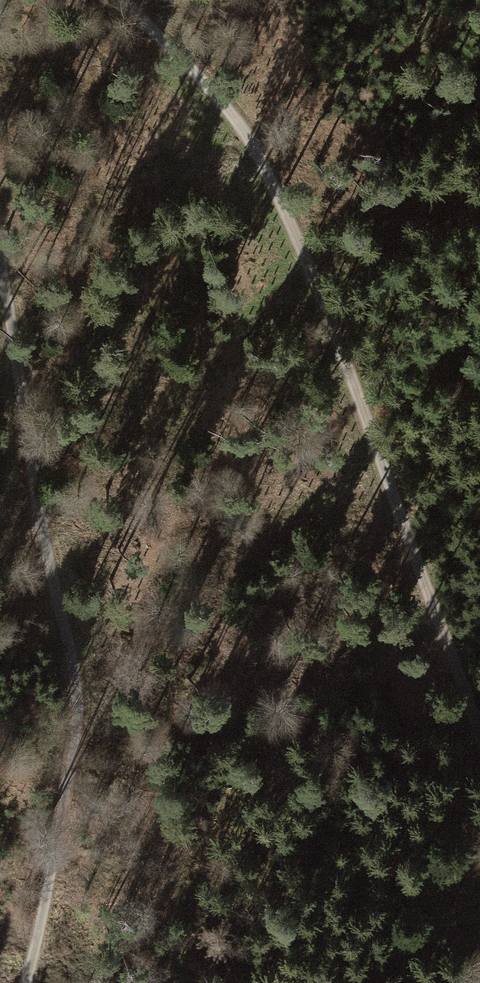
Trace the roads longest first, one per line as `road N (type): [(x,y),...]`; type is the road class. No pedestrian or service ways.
road 1 (track): [(479,736),(366,413),(288,230),(216,111),(119,0)]
road 2 (track): [(28,982),(78,712),(0,258)]

